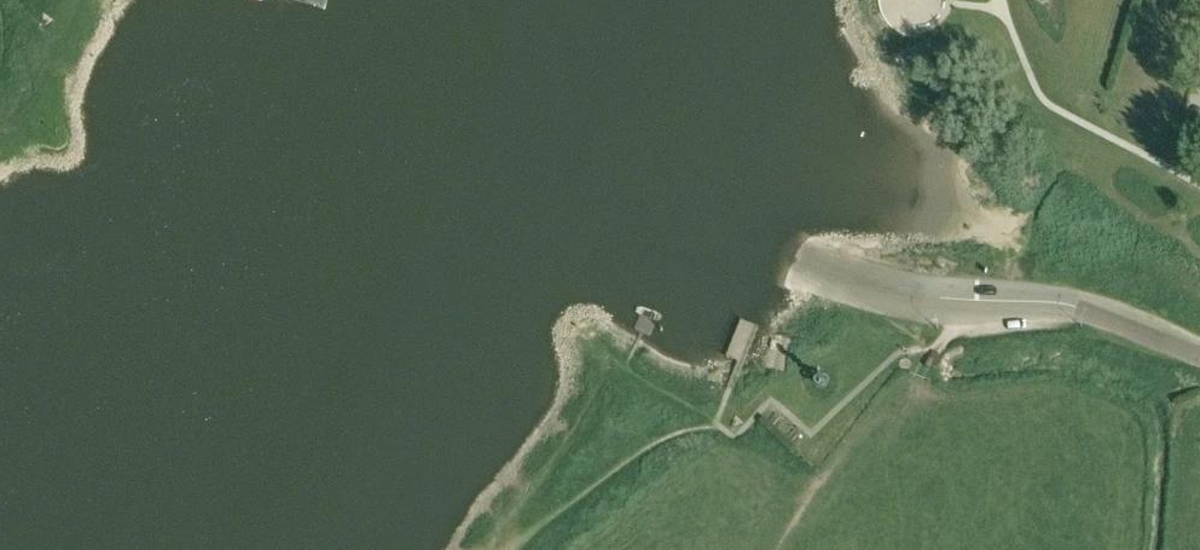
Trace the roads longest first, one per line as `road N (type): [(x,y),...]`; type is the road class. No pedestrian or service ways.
road 1 (tertiary): [(1199,354),(1070,305),(906,294),(805,265)]

